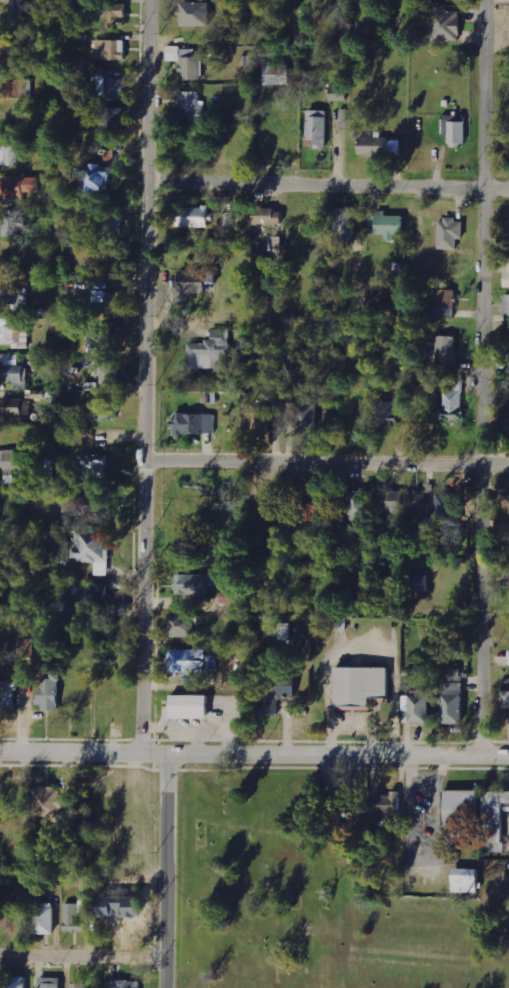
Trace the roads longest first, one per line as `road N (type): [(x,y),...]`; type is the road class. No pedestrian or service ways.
road 1 (residential): [(483,0),(480,759)]
road 2 (residential): [(140,754),(144,0)]
road 3 (tertiary): [(508,759),(0,753)]
road 4 (residential): [(508,189),(143,183)]
road 5 (residential): [(508,467),(144,459)]
road 6 (tertiary): [(164,987),(163,755)]
road 7 (residential): [(164,954),(0,954)]

